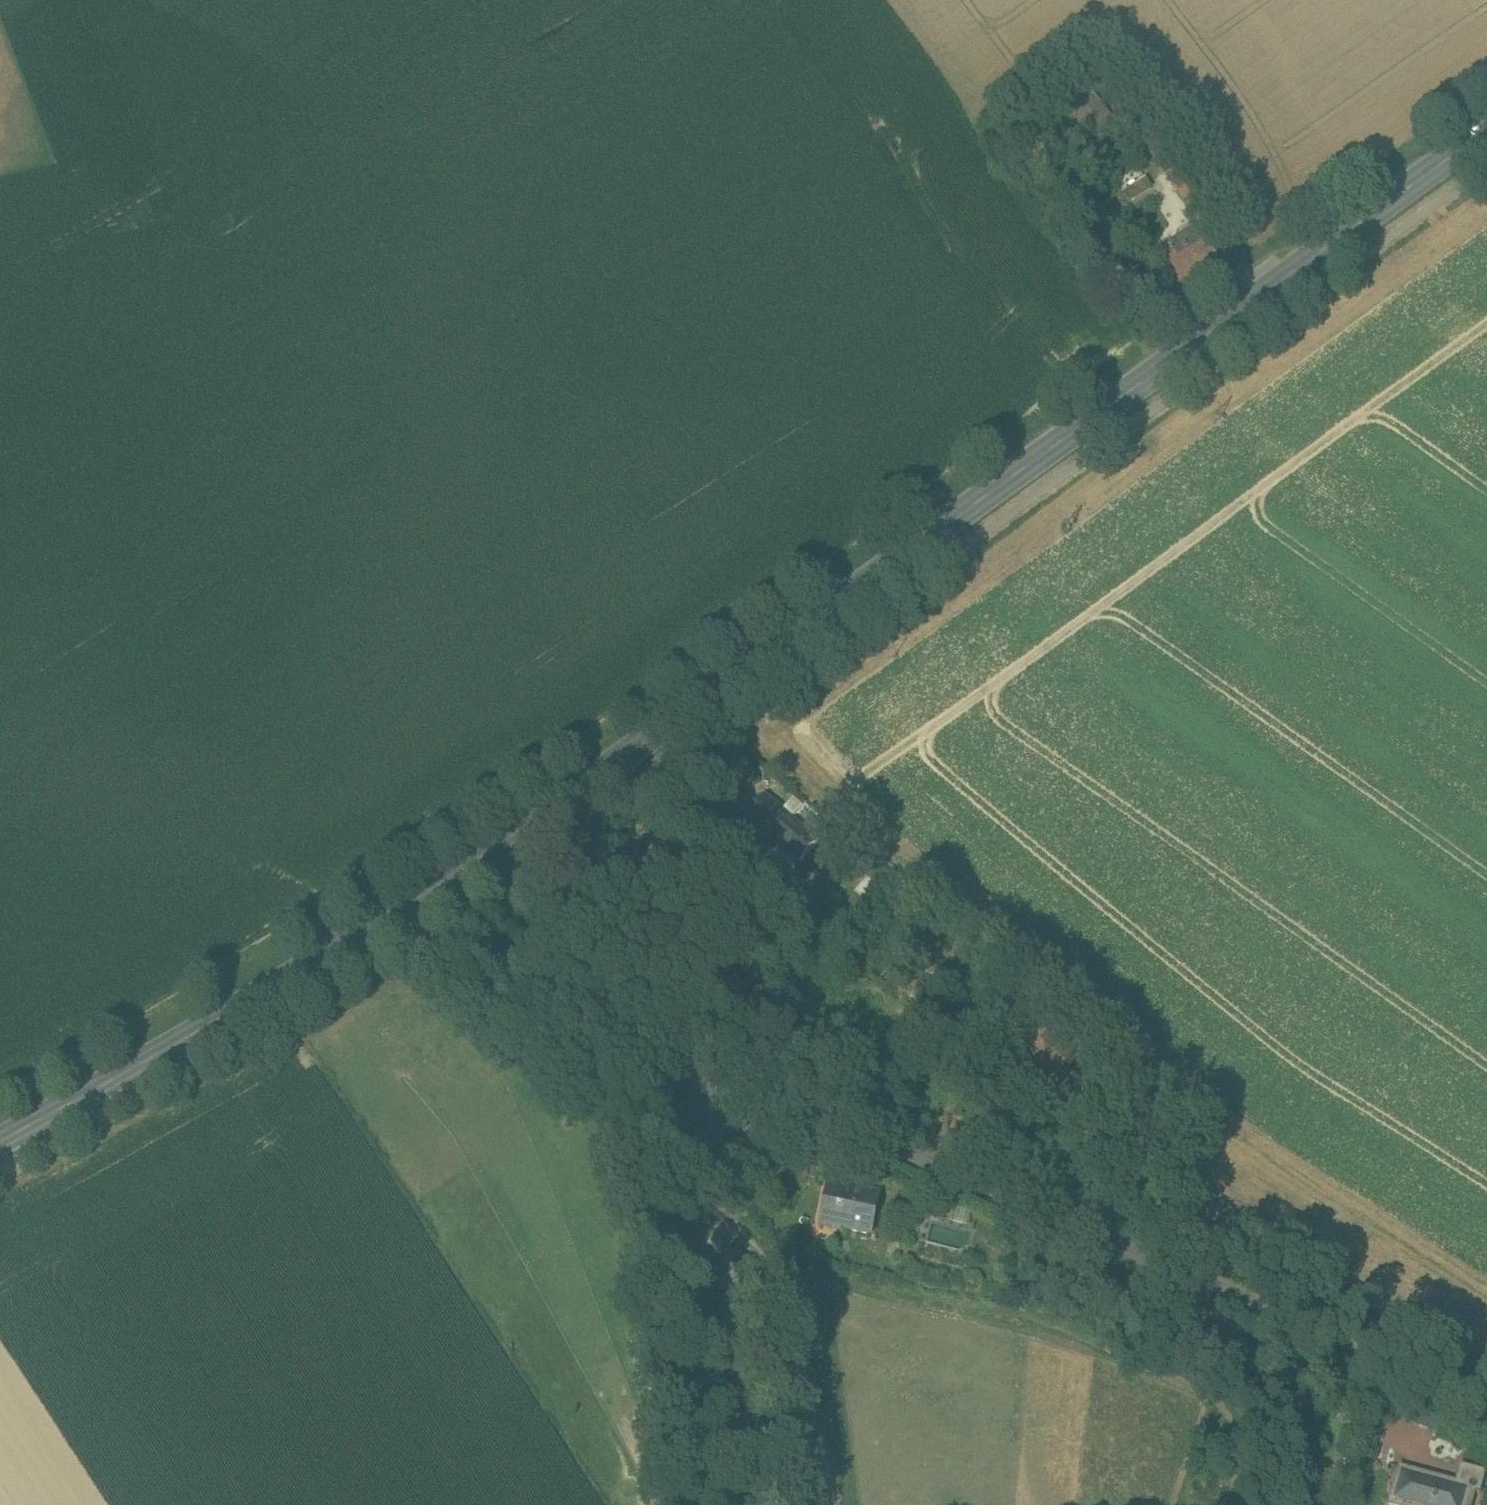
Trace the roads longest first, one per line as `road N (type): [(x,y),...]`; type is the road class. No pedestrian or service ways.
road 1 (primary): [(1486,123),(1000,486),(392,917),(0,1141)]

